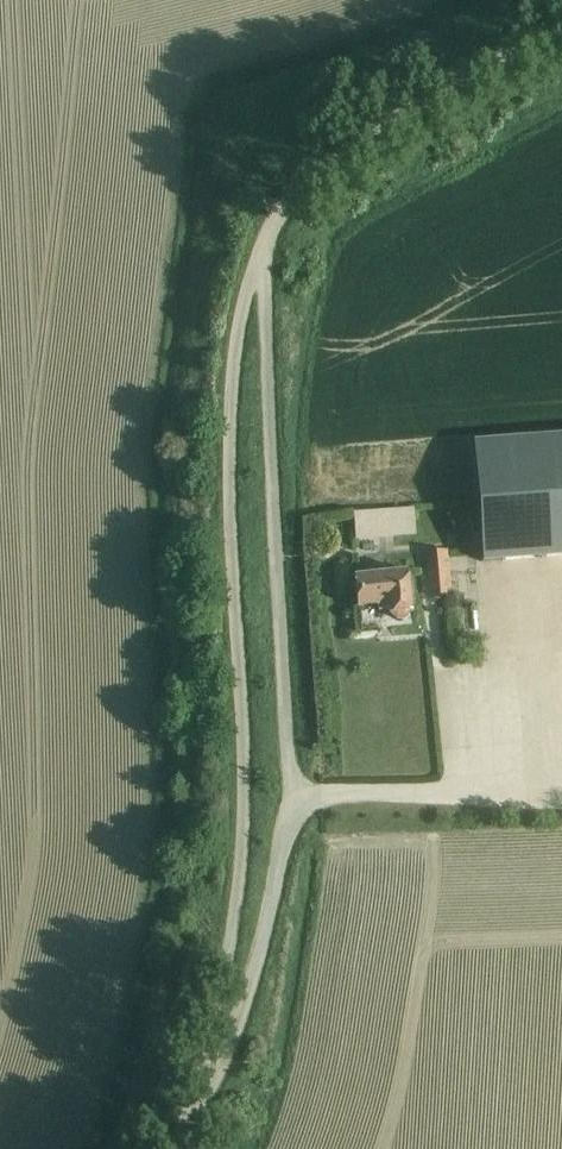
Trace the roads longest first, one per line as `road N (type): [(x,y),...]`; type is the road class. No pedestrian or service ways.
road 1 (unclassified): [(259,256),(289,773),(304,800),(287,823),(227,1046),(187,1116)]
road 2 (unclassified): [(187,1116),(234,931),(244,837),(230,369),(259,256)]
road 3 (unclassified): [(259,256),(304,186),(355,144),(561,33)]

